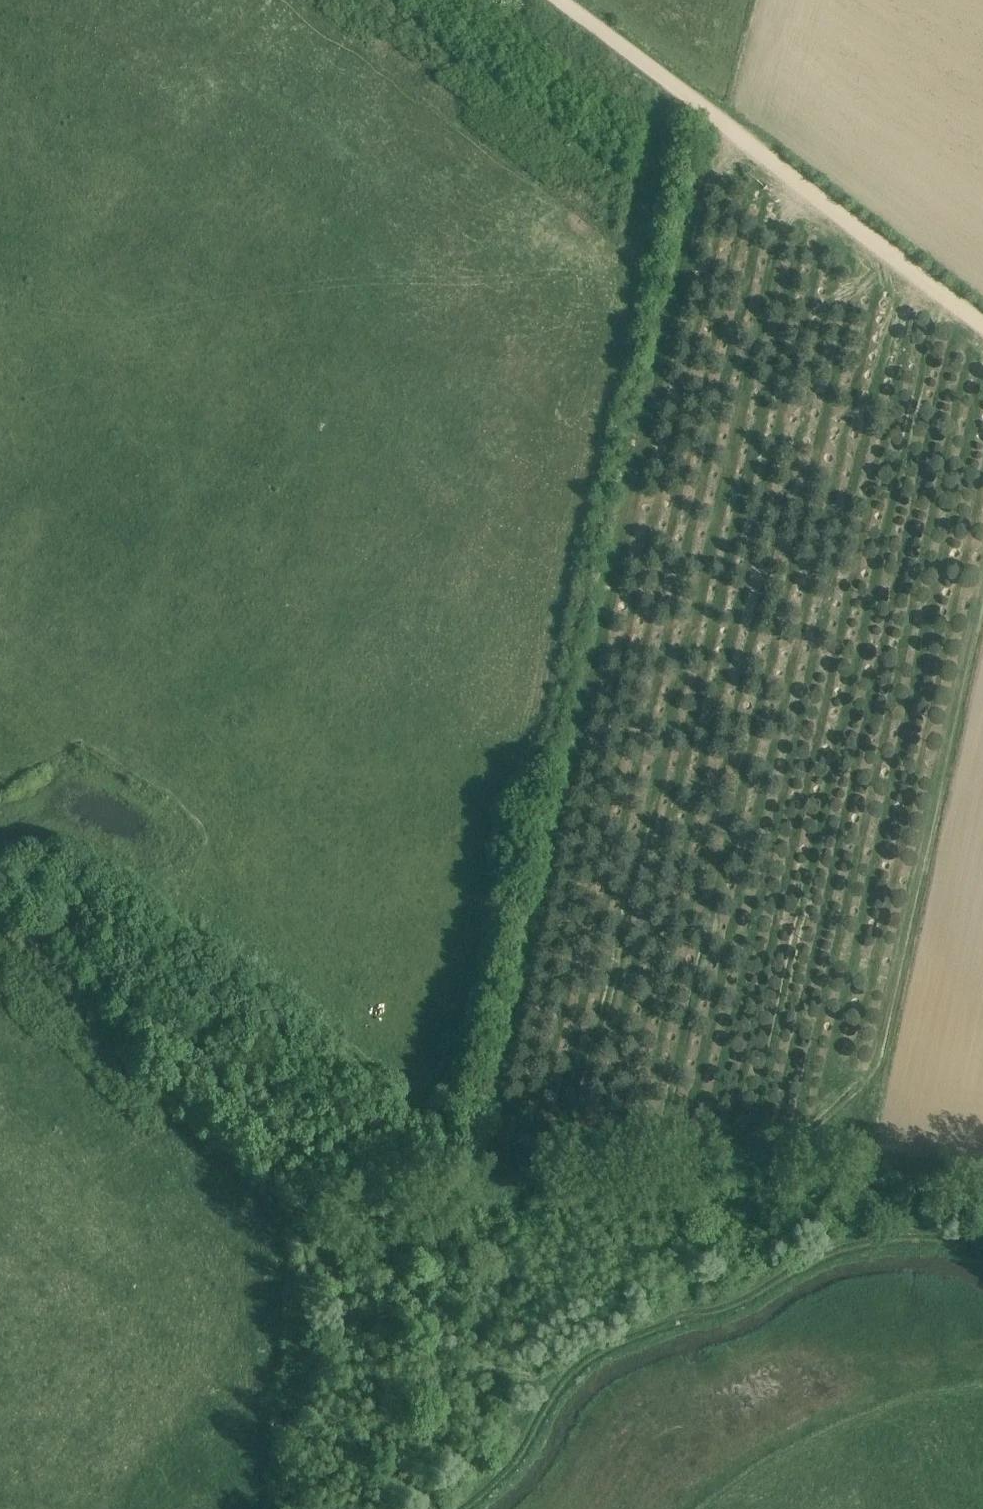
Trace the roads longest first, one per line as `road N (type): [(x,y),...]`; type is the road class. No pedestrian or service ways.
road 1 (track): [(982,1261),(953,1248),(899,1243),(864,1250),(740,1314),(630,1345),(584,1372),(510,1481),(478,1508)]
road 2 (track): [(562,0),(982,319)]

